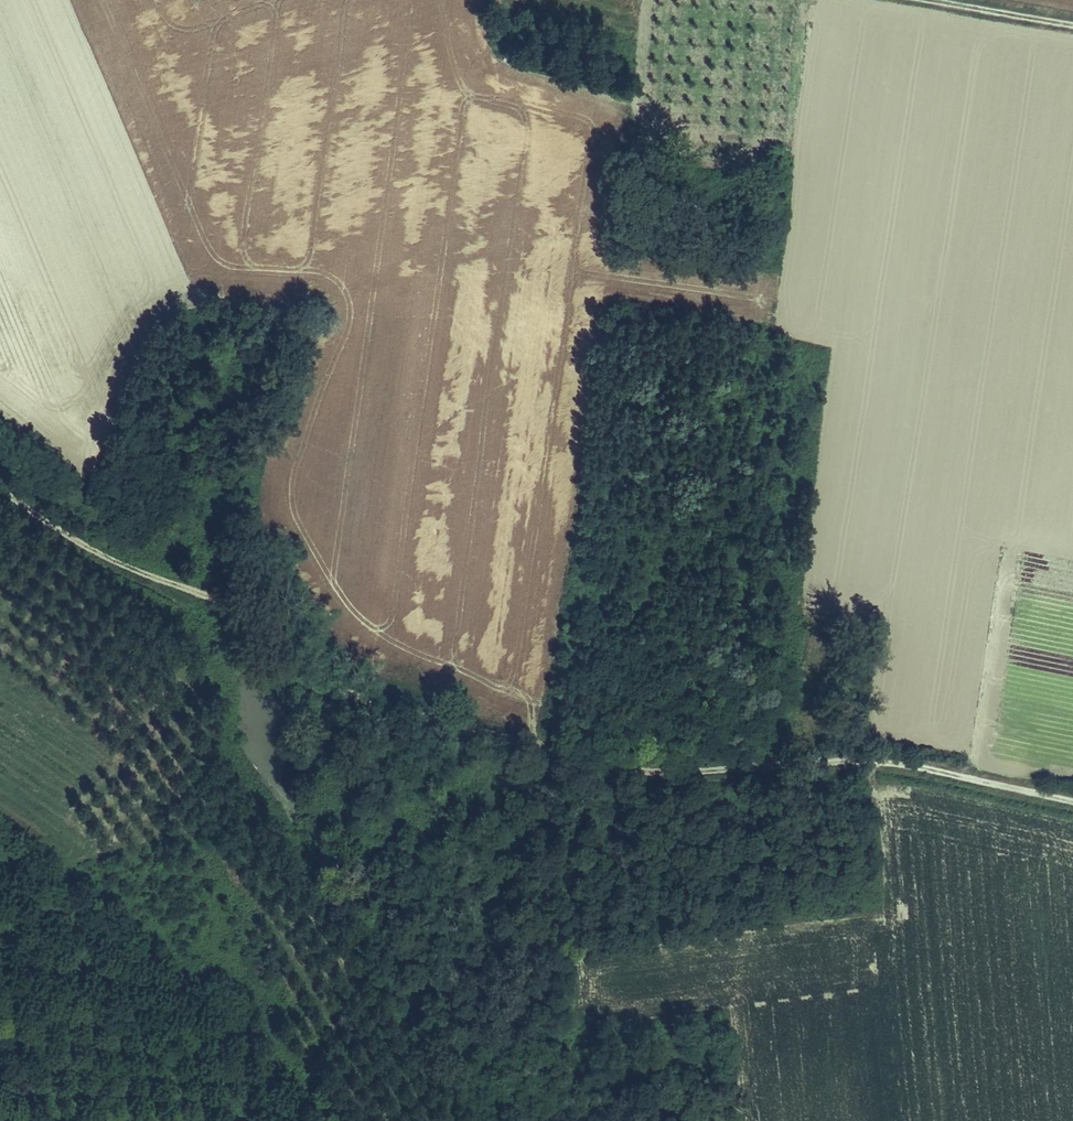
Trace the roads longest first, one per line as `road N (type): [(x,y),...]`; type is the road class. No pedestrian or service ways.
road 1 (track): [(1072,801),(883,762),(617,767),(495,733),(389,702),(312,666),(262,622),(130,566),(0,489)]
road 2 (track): [(919,0),(1072,25)]

